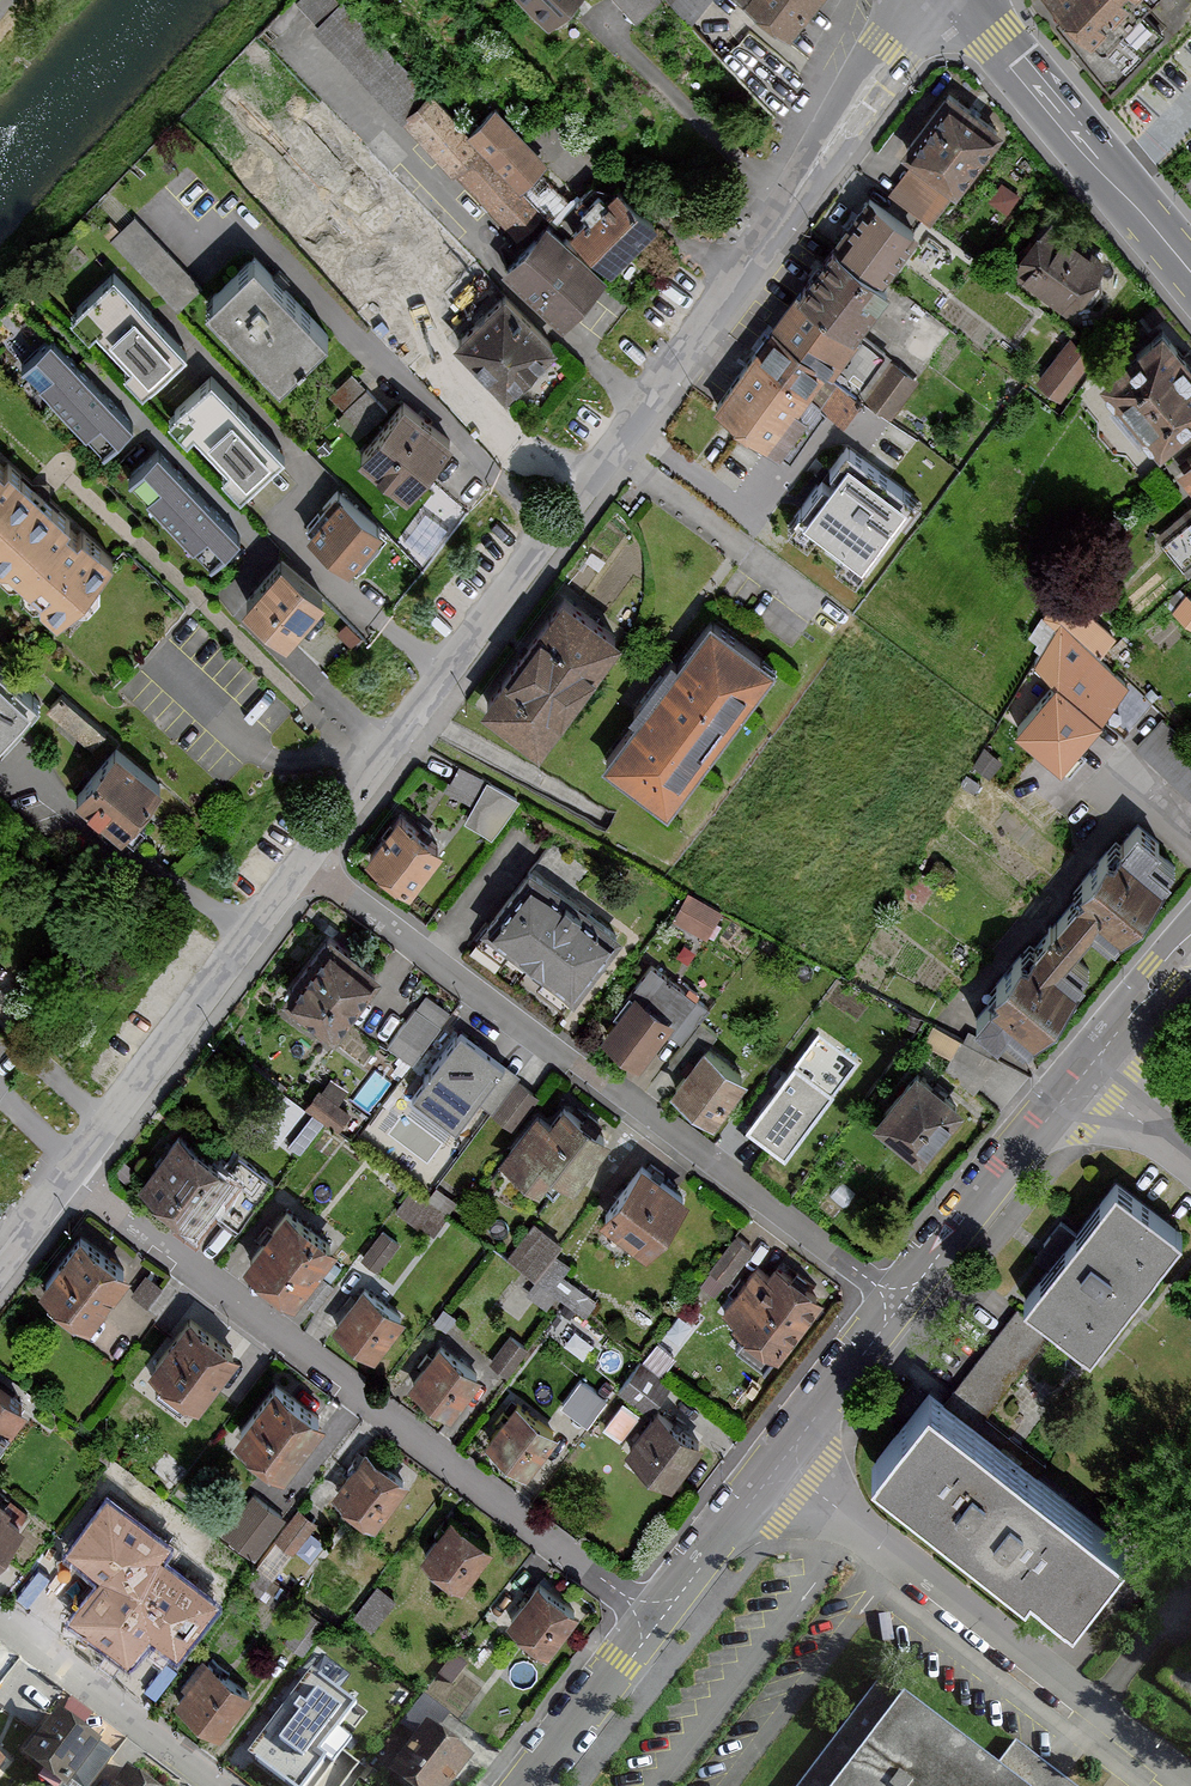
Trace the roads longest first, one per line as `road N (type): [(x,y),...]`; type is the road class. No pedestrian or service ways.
road 1 (residential): [(304,861),(615,456),(929,0)]
road 2 (residential): [(304,861),(897,1305)]
road 3 (residential): [(656,1622),(68,1174)]
road 4 (residential): [(774,1463),(1190,1785)]
road 5 (residential): [(68,1174),(304,861)]
road 6 (secondary): [(957,0),(1190,271)]
road 7 (unclassified): [(897,1305),(1084,1075)]
road 8 (residential): [(0,1614),(225,1785)]
road 9 (unclassified): [(528,1785),(656,1622)]
road 10 (unclassified): [(774,1463),(897,1305)]
road 11 (unclassified): [(656,1622),(774,1463)]
road 12 (unclassified): [(1084,1075),(1190,941)]
road 13 (residential): [(1084,1075),(1190,1159)]

